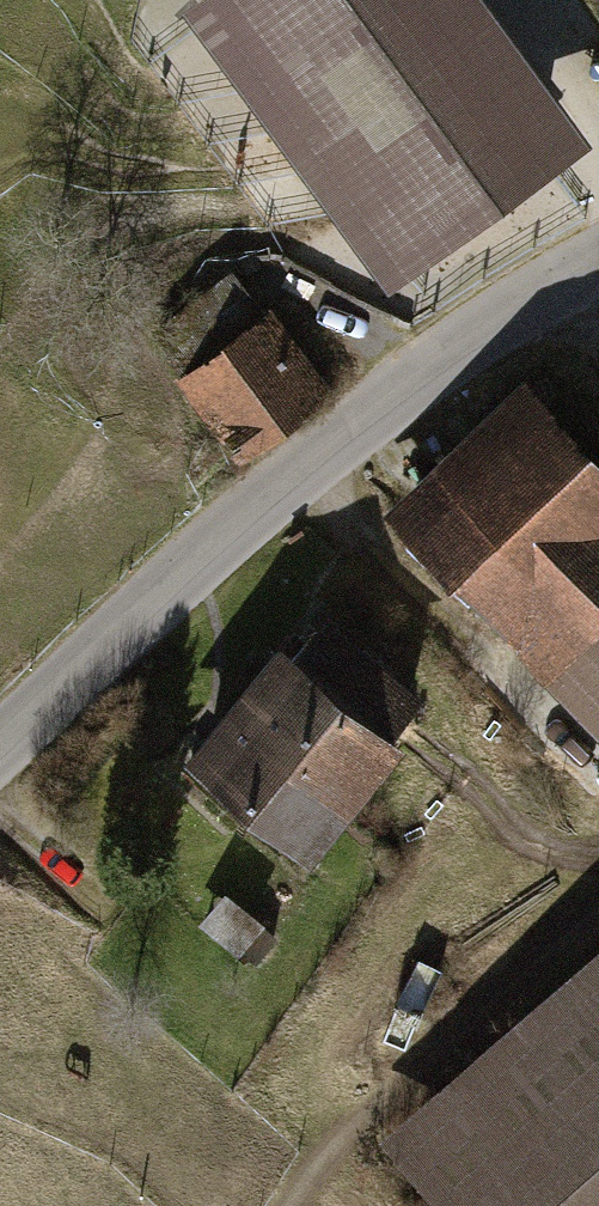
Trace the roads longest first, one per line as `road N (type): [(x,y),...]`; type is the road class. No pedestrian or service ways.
road 1 (unclassified): [(0,750),(232,526),(598,258)]
road 2 (track): [(598,776),(298,477)]
road 3 (track): [(297,1205),(335,1149),(598,916)]

